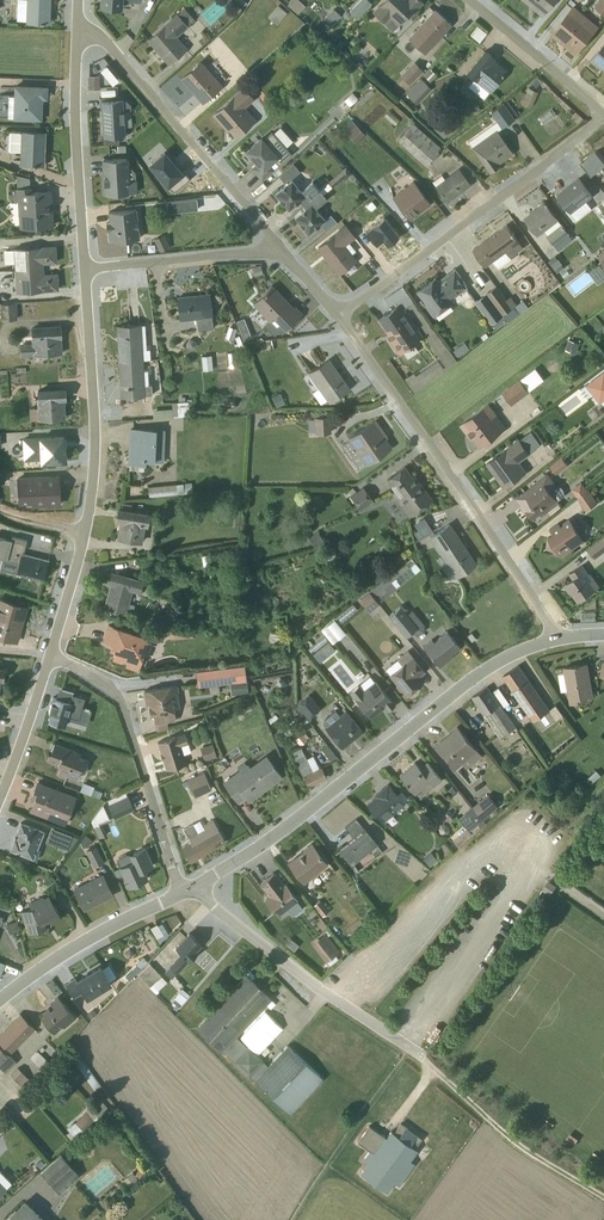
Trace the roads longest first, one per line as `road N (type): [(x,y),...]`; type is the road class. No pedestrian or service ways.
road 1 (residential): [(558,638),(470,681),(259,848),(180,893)]
road 2 (unclassified): [(85,269),(94,444),(84,532),(49,659)]
road 3 (residential): [(337,317),(558,638)]
road 4 (residential): [(337,317),(603,116)]
road 5 (residential): [(78,26),(105,38),(279,247)]
road 6 (unclassified): [(180,893),(199,895),(426,1060)]
road 7 (residential): [(49,659),(111,688),(180,893)]
road 8 (unclassified): [(78,26),(74,123),(85,269)]
road 9 (track): [(603,1199),(509,1139),(434,1068)]
road 10 (residential): [(180,893),(62,954),(0,1002)]
road 11 (unclassified): [(85,269),(279,247)]
road 12 (residential): [(470,0),(603,111)]
road 13 (unclassified): [(49,659),(0,791)]

